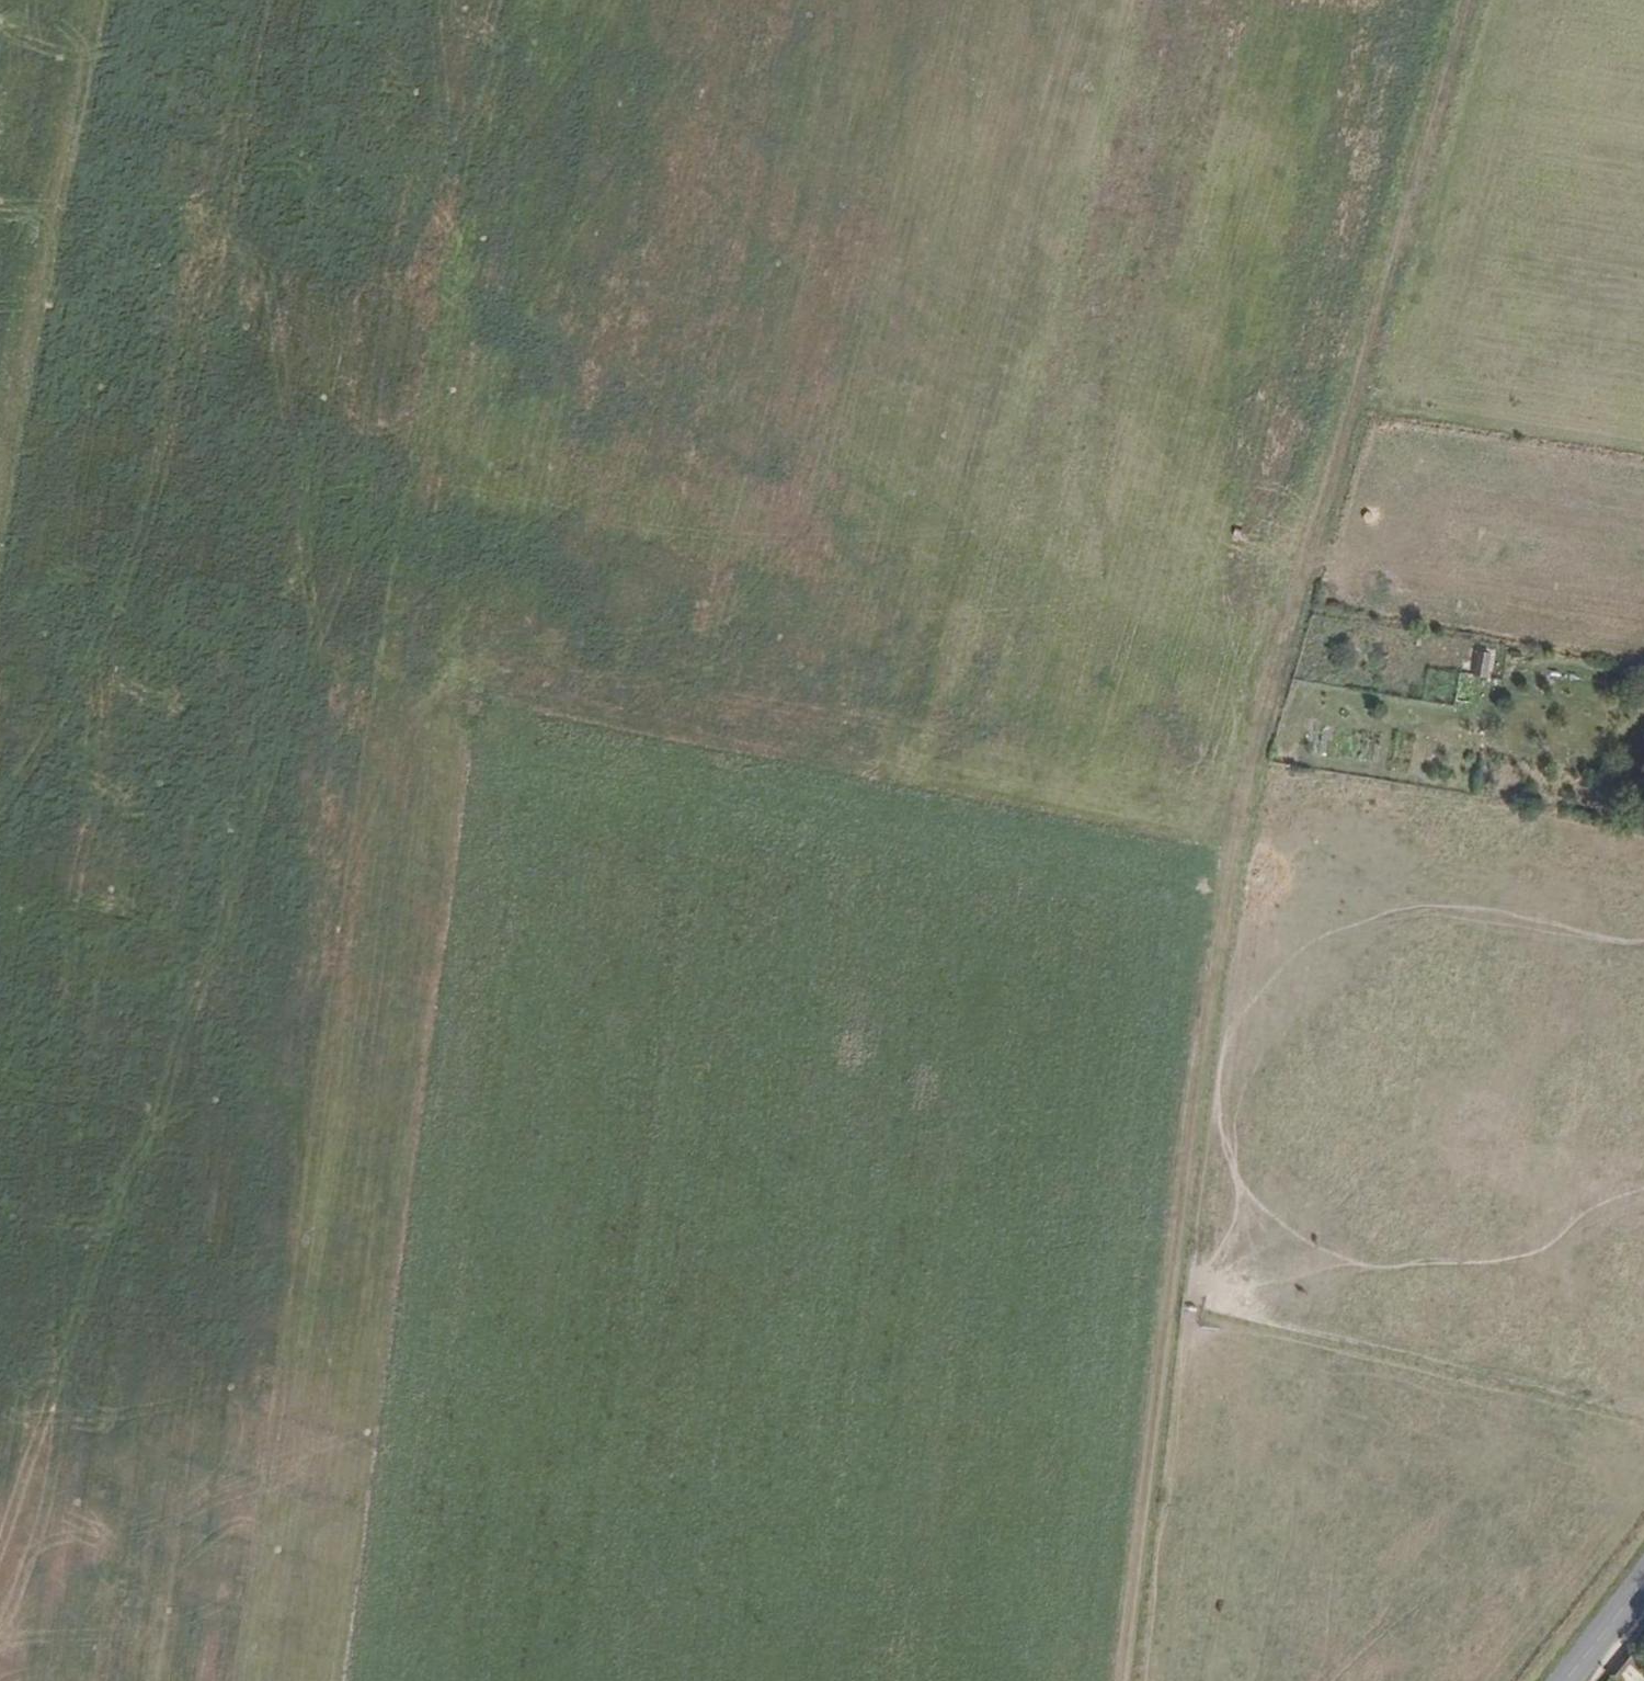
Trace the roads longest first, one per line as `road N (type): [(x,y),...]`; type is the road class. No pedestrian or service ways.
road 1 (secondary): [(1643,1582),(1569,1680)]

